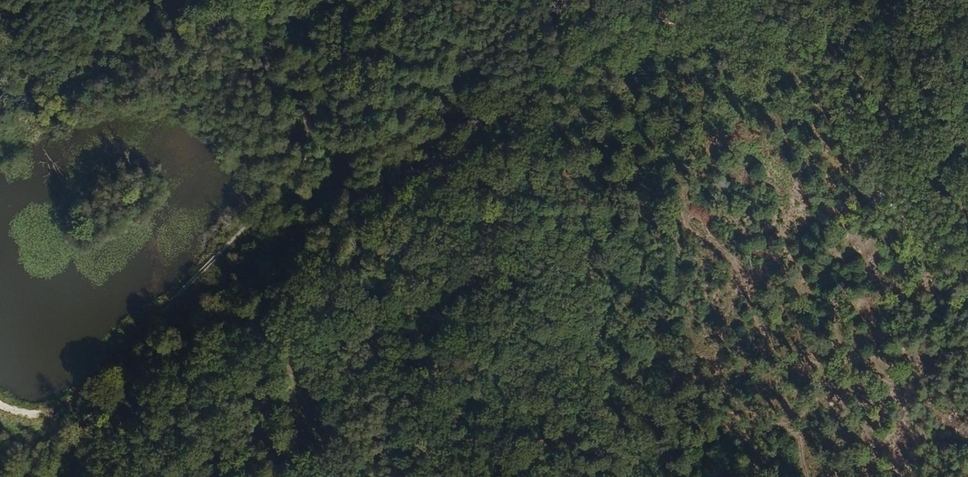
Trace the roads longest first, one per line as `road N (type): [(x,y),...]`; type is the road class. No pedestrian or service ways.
road 1 (track): [(632,0),(701,29),(807,95),(881,181),(967,252)]

